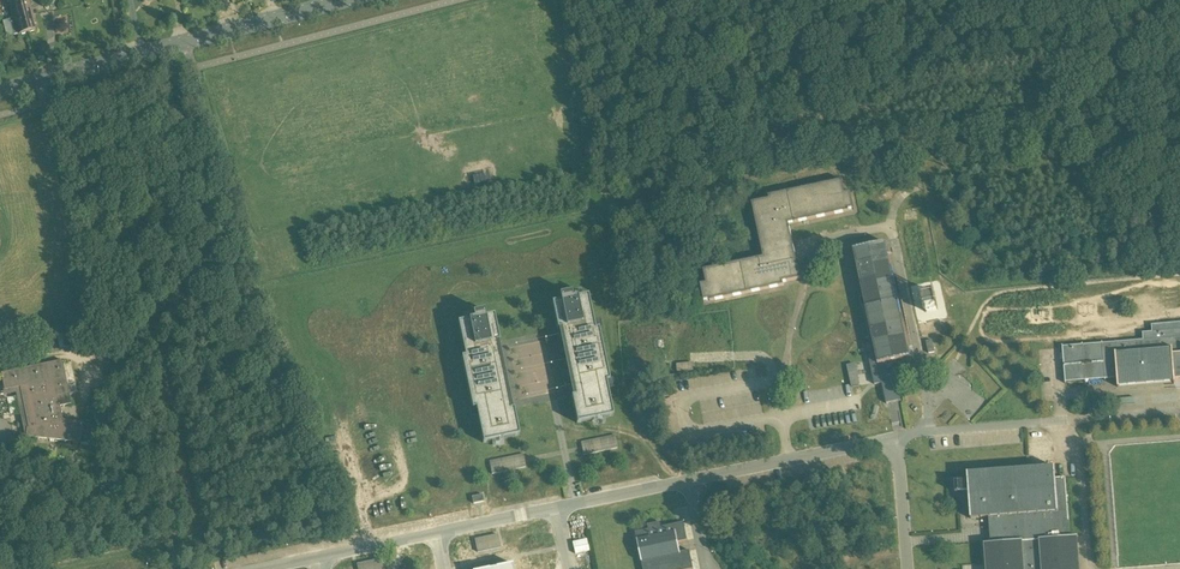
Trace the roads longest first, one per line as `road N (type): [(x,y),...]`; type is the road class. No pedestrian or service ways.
road 1 (primary): [(0,91),(347,0)]

